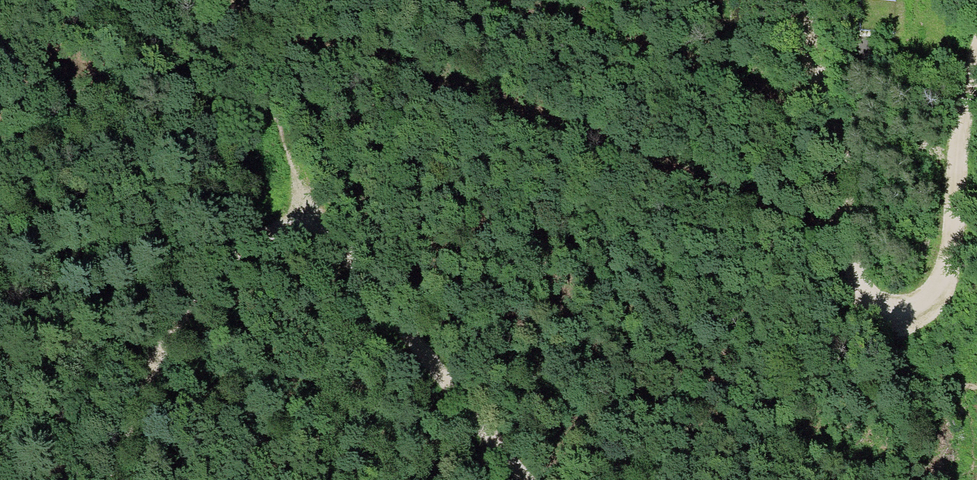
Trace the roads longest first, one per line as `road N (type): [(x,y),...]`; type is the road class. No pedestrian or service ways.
road 1 (track): [(103,479),(153,362),(205,287),(258,235),(297,230),(366,271),(529,479)]
road 2 (track): [(787,0),(834,142),(851,277),(867,303),(891,313)]
road 3 (track): [(891,313),(933,296),(976,52)]
road 4 (track): [(297,230),(292,165),(261,101)]

